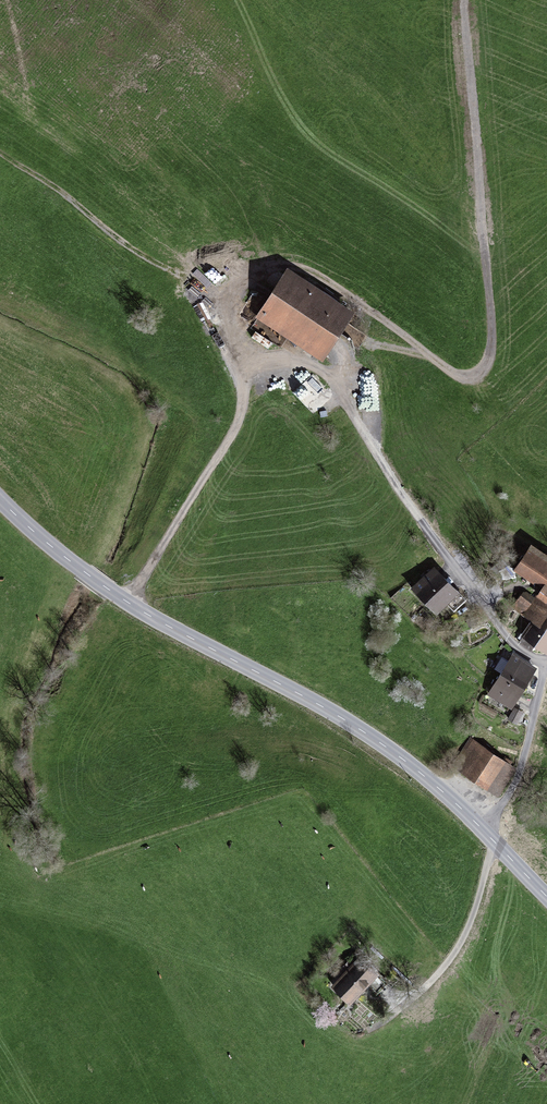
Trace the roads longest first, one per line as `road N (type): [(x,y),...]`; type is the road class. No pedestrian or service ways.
road 1 (track): [(470,0),(493,330),(492,367),(470,384),(282,256),(258,276),(201,291),(147,261),(22,167)]
road 2 (tertiary): [(0,500),(145,616),(419,768),(546,893)]
road 3 (track): [(129,604),(240,428),(246,385),(264,367),(308,363),(331,378),(466,585),(500,591)]
road 4 (track): [(377,1031),(448,971),(471,925),(546,667)]

